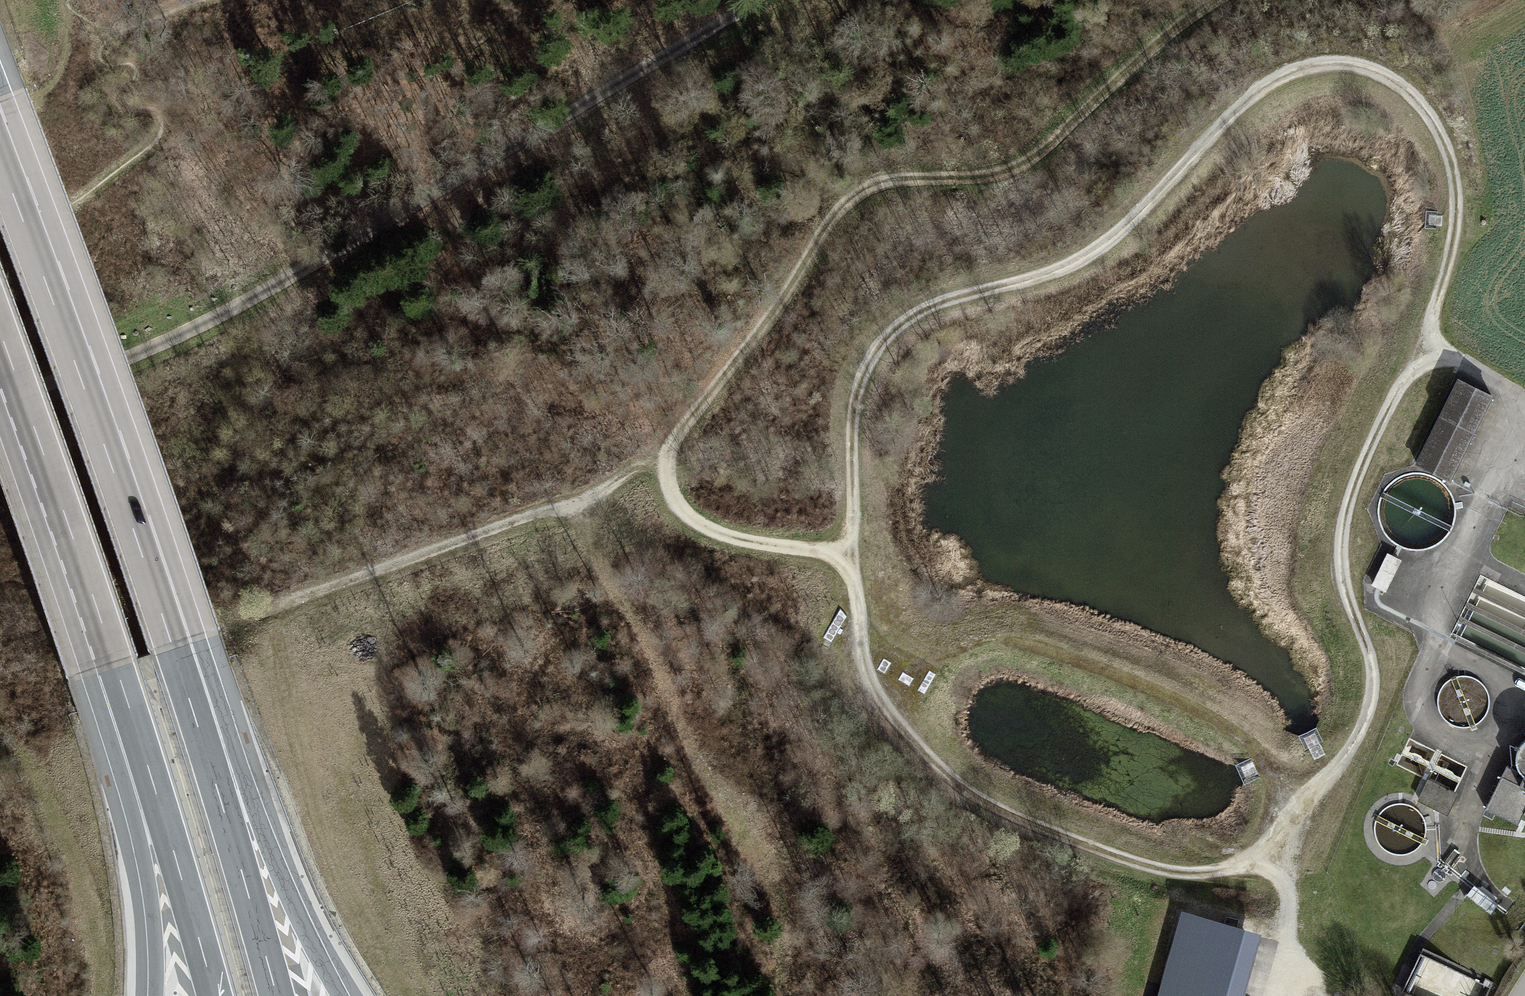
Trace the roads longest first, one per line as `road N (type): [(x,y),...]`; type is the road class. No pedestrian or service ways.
road 1 (track): [(1279,995),(1289,900),(1270,869),(1155,868),(1030,823),(934,760),(887,704),(869,678),(850,579),(857,395),(884,339),(906,320),(936,304),(1078,265),(1272,80),(1345,63),(1409,92),(1449,152),(1456,214),(1428,345)]
road 2 (track): [(1213,0),(1017,169),(901,178),(843,205),(782,302),(666,453),(579,503),(261,612)]
road 3 (track): [(0,404),(179,337),(771,0)]
road 4 (track): [(1428,345),(1364,459),(1344,534),(1347,596),(1371,670),(1367,717),(1353,746),(1251,864)]
road 5 (motorway): [(341,995),(264,832),(164,530),(125,499)]
road 6 (motorway): [(277,995),(177,650),(125,499)]
road 7 (motorway): [(103,625),(216,995)]
road 8 (motorway): [(103,625),(90,671),(138,833),(156,995)]
road 9 (motorway): [(125,499),(0,160)]
road 10 (motorway): [(0,331),(103,625)]
road 11 (track): [(666,453),(670,487),(702,527),(850,560)]

